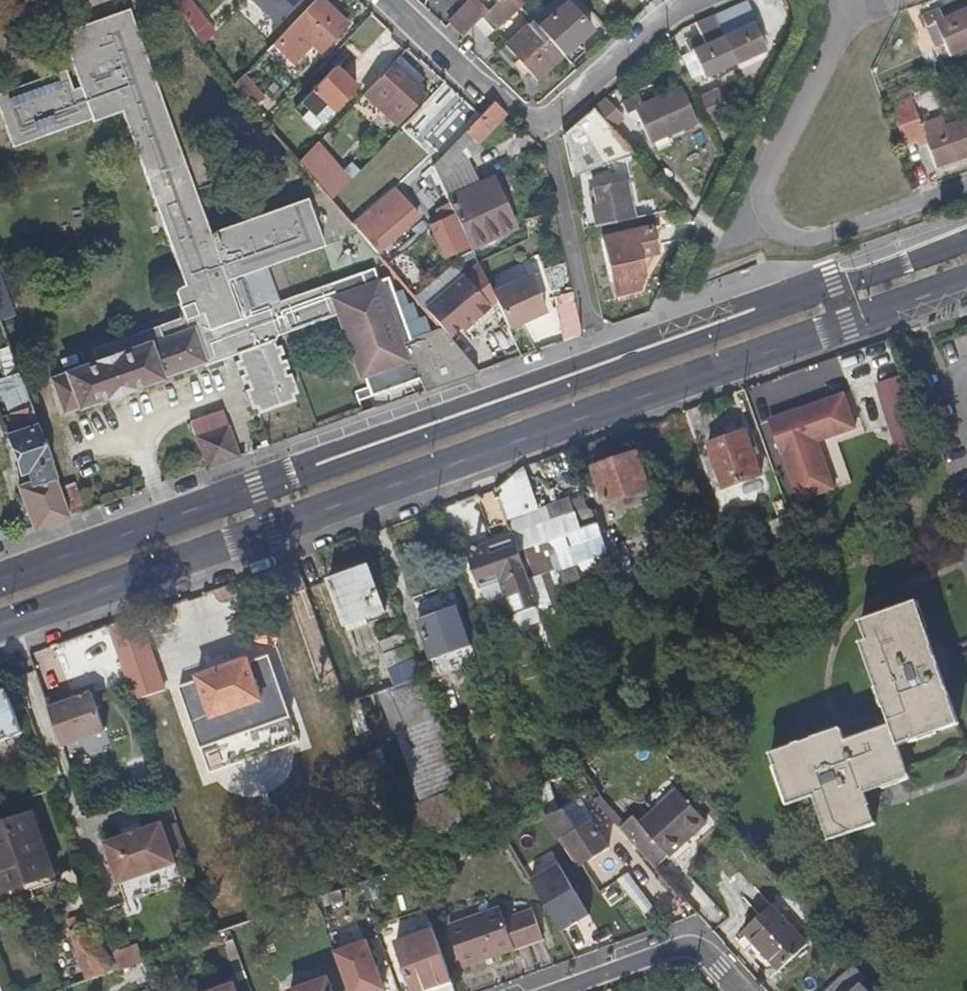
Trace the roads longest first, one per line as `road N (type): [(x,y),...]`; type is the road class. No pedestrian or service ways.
road 1 (primary): [(966,235),(0,581)]
road 2 (primary): [(0,626),(966,285)]
road 3 (residential): [(966,188),(810,242),(782,235),(764,209),(770,180),(839,35),(834,0)]
road 4 (residential): [(396,0),(547,133),(658,20),(705,0)]
road 5 (residential): [(551,990),(693,945),(735,990)]

